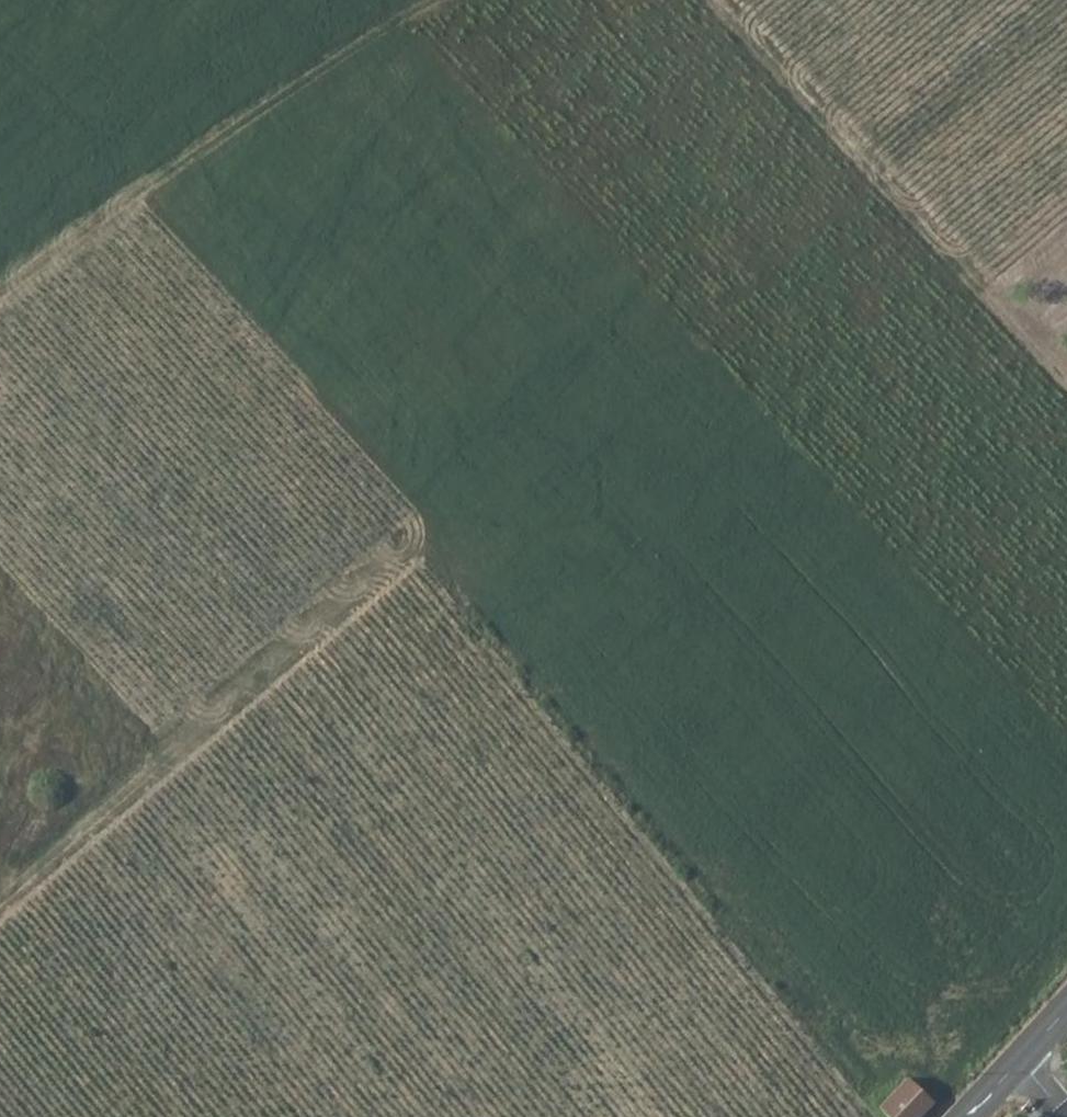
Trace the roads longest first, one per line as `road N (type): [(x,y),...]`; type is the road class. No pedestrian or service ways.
road 1 (track): [(444,0),(0,306)]
road 2 (track): [(716,0),(1066,393)]
road 3 (tertiary): [(1066,1011),(969,1116)]

